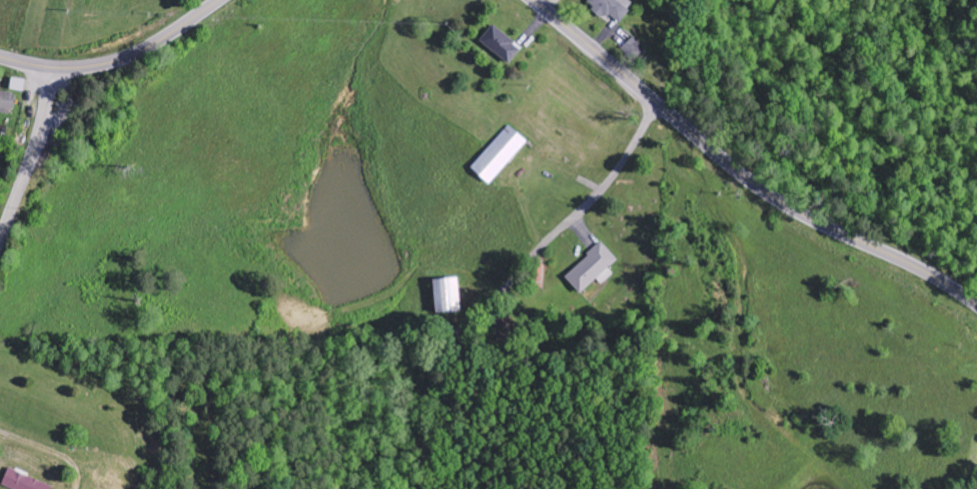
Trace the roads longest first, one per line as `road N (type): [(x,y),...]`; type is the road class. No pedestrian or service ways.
road 1 (secondary): [(976,309),(763,189),(534,0)]
road 2 (residential): [(425,488),(424,420),(446,347),(598,193),(658,104)]
road 3 (secondary): [(221,0),(109,63),(68,68),(0,57)]
road 4 (tertiary): [(0,242),(37,143),(52,67)]

